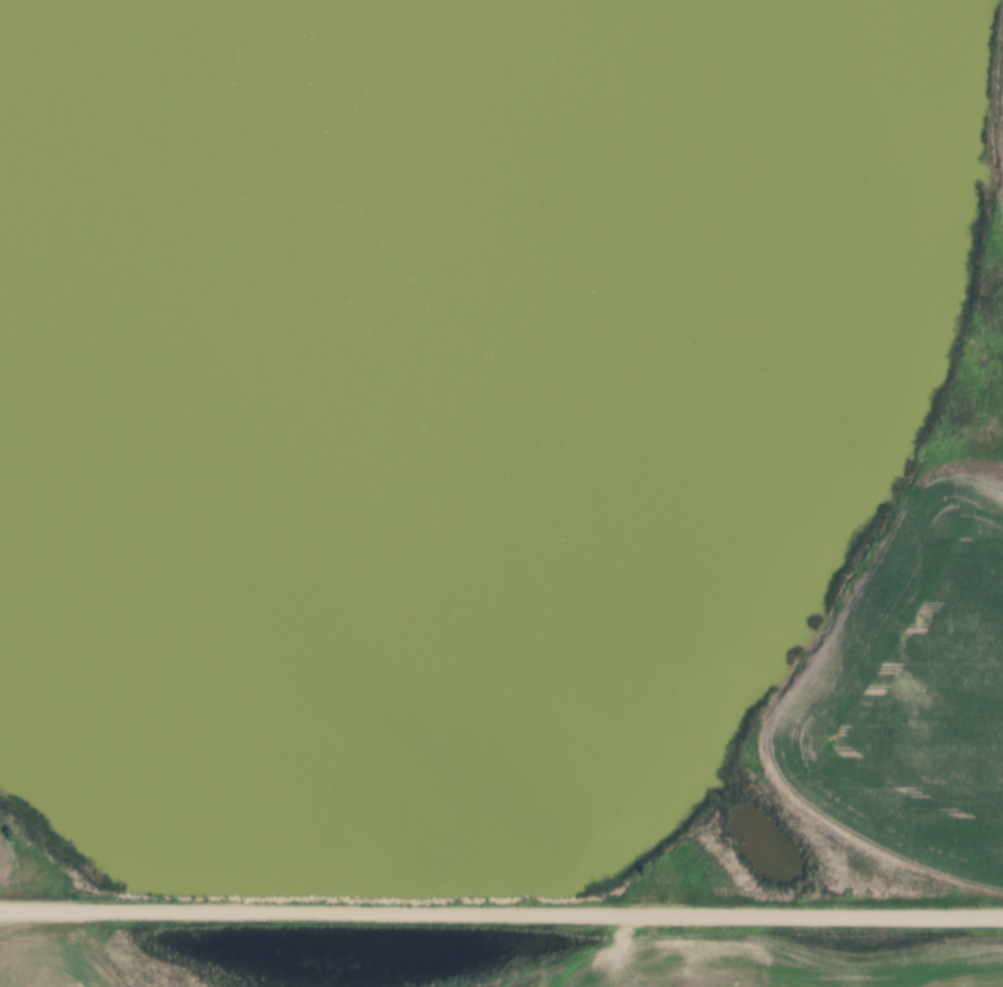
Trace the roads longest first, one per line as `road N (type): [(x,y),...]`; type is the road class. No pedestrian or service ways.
road 1 (residential): [(1002,917),(0,908)]

